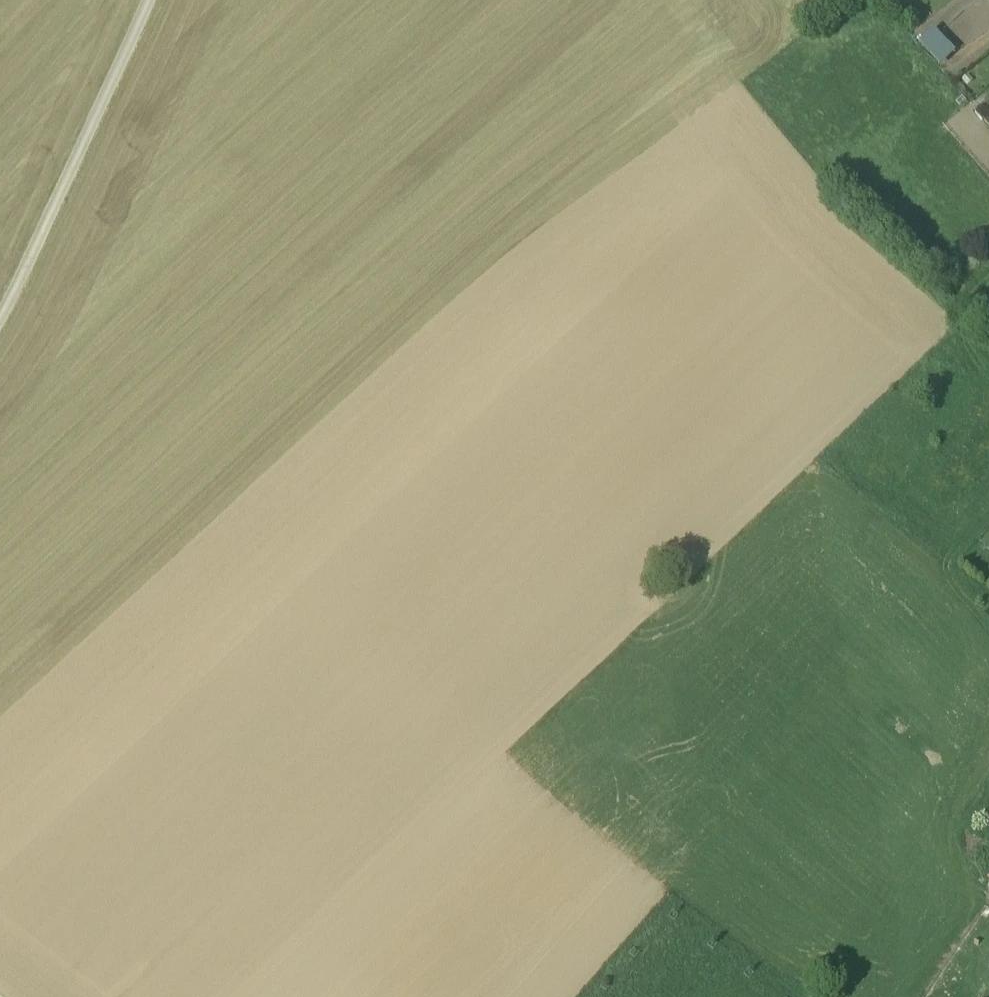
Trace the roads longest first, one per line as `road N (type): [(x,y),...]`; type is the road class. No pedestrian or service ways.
road 1 (track): [(149,0),(0,316)]
road 2 (track): [(707,0),(446,179)]

